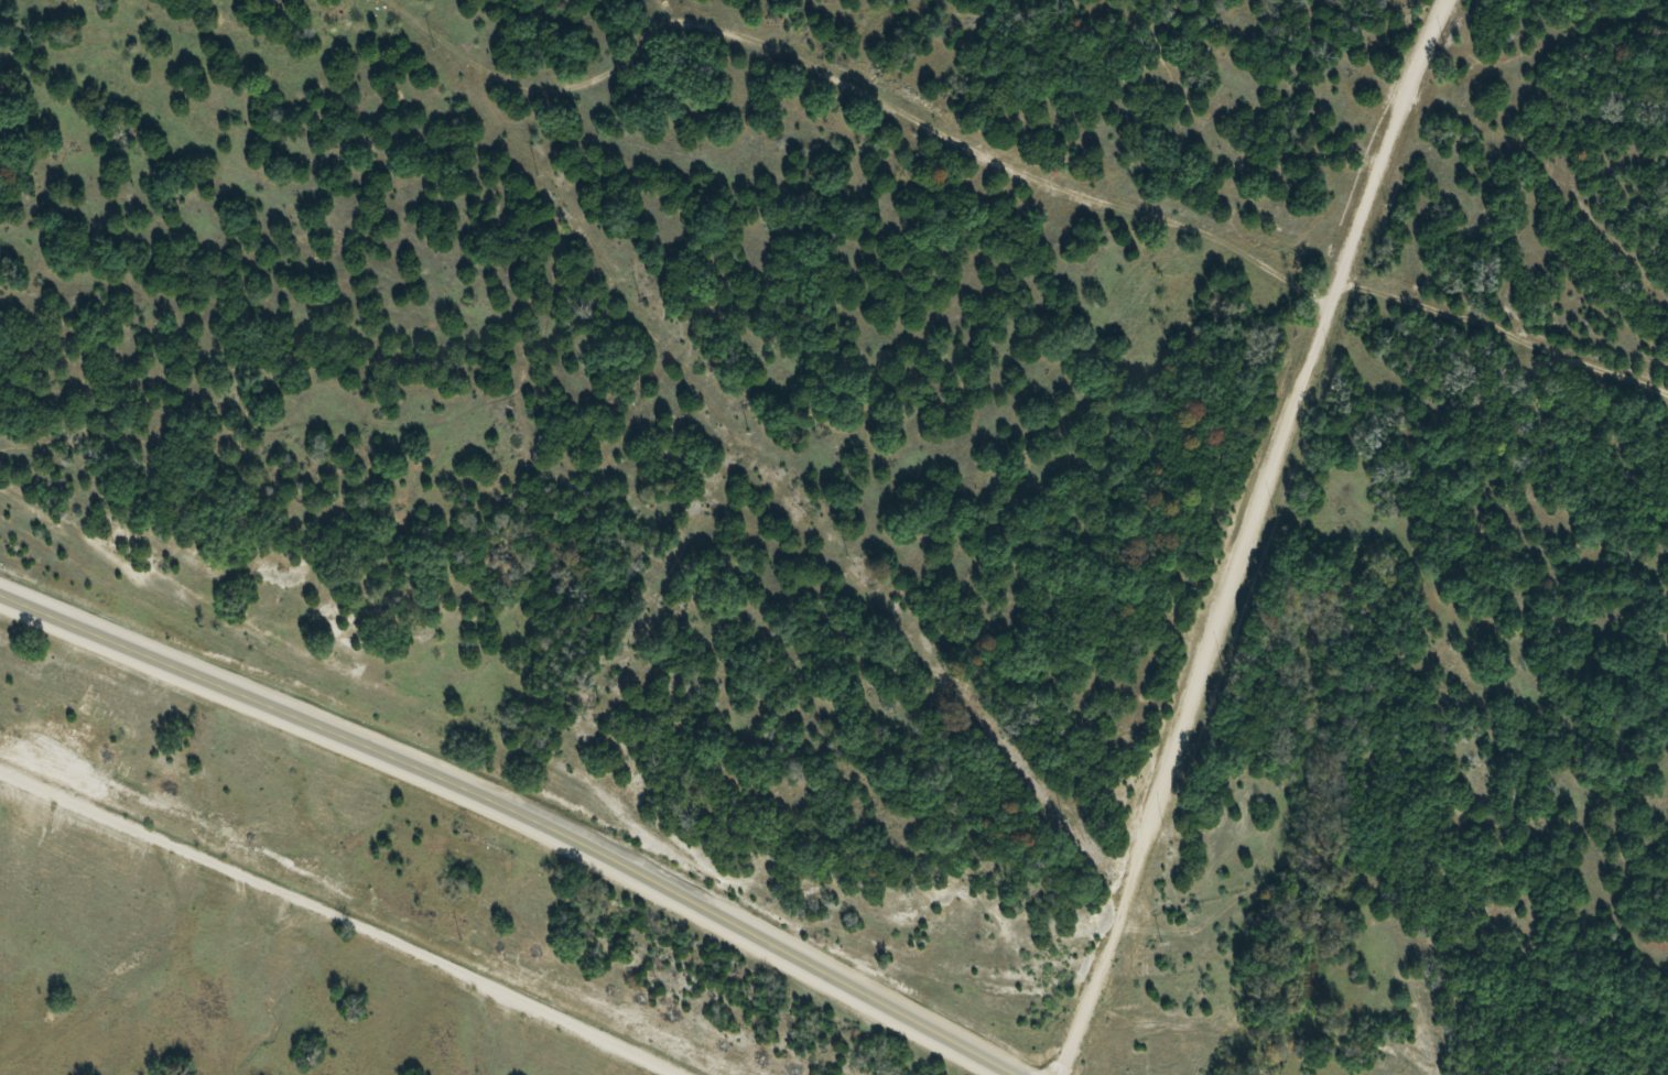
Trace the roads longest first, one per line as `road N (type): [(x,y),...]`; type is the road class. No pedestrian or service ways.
road 1 (residential): [(1059,1074),(1301,370),(1447,0)]
road 2 (tertiary): [(0,596),(661,873),(1011,1074)]

